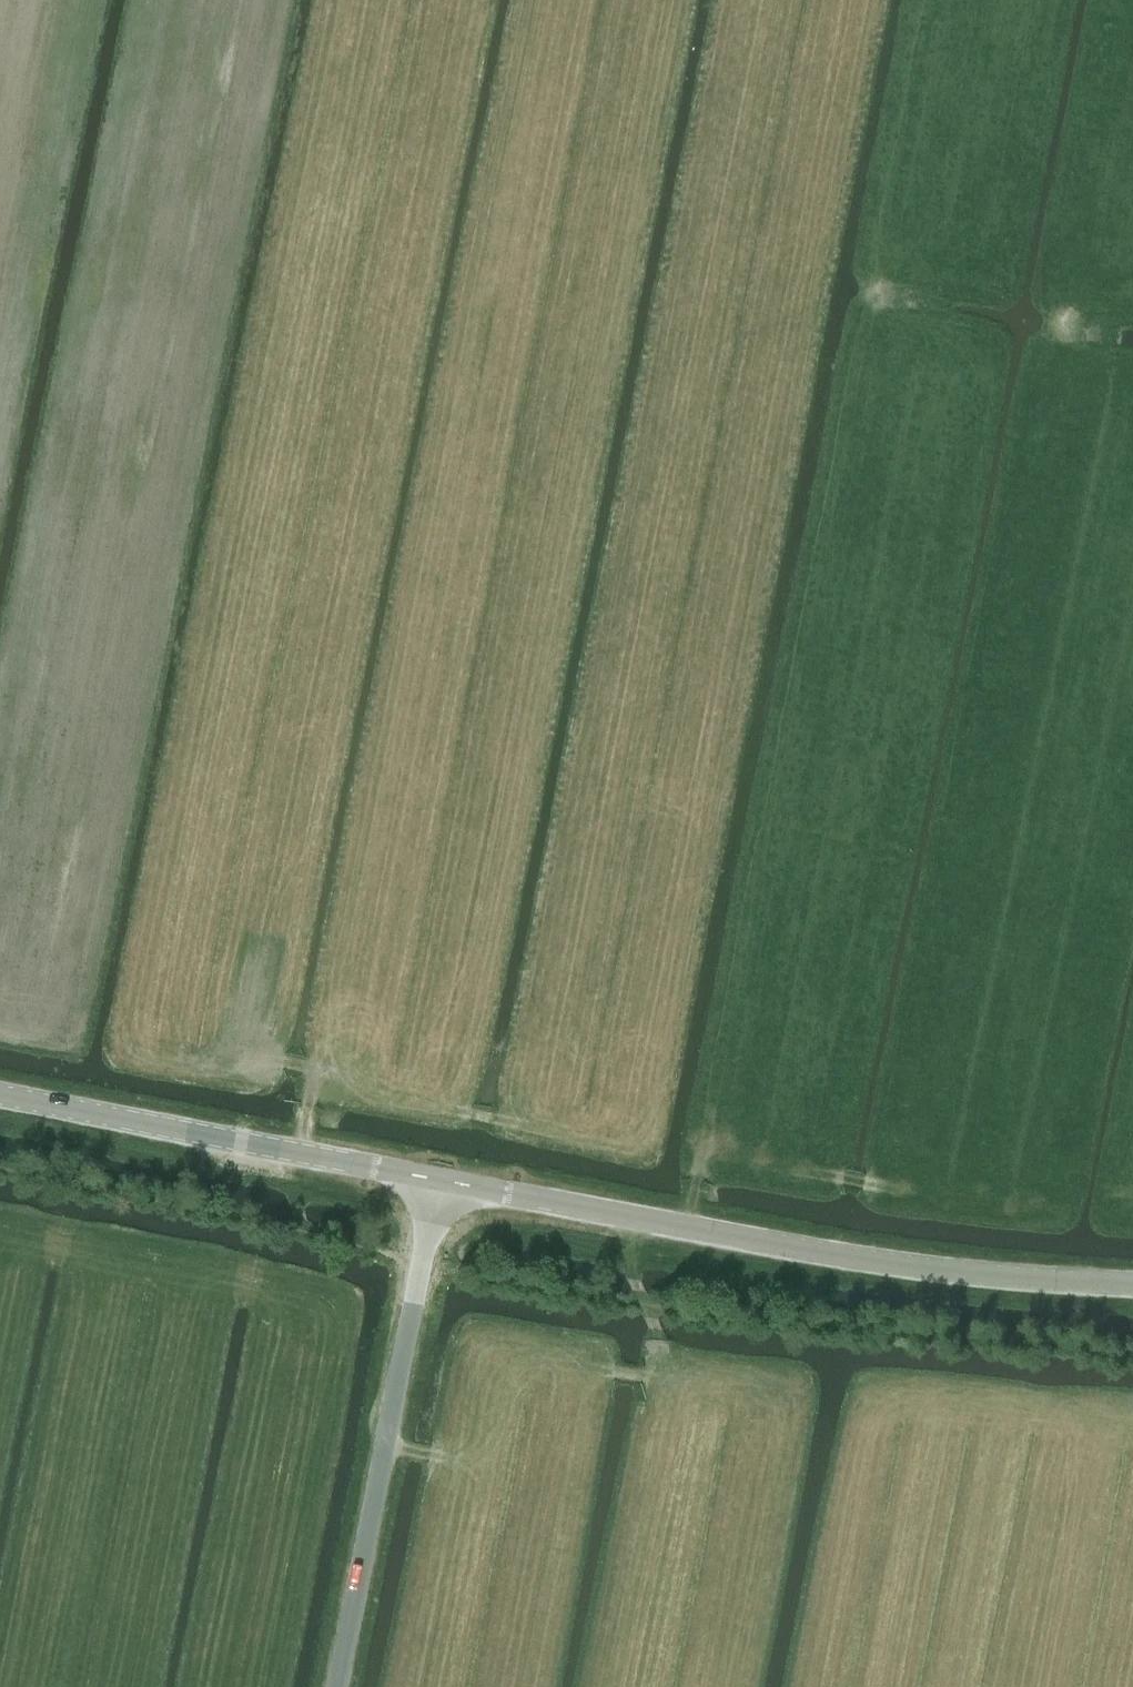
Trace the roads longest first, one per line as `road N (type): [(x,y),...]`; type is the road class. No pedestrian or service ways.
road 1 (tertiary): [(1132,1284),(892,1263),(443,1181)]
road 2 (unclassified): [(336,1686),(443,1181)]
road 3 (tertiary): [(443,1181),(0,1095)]

